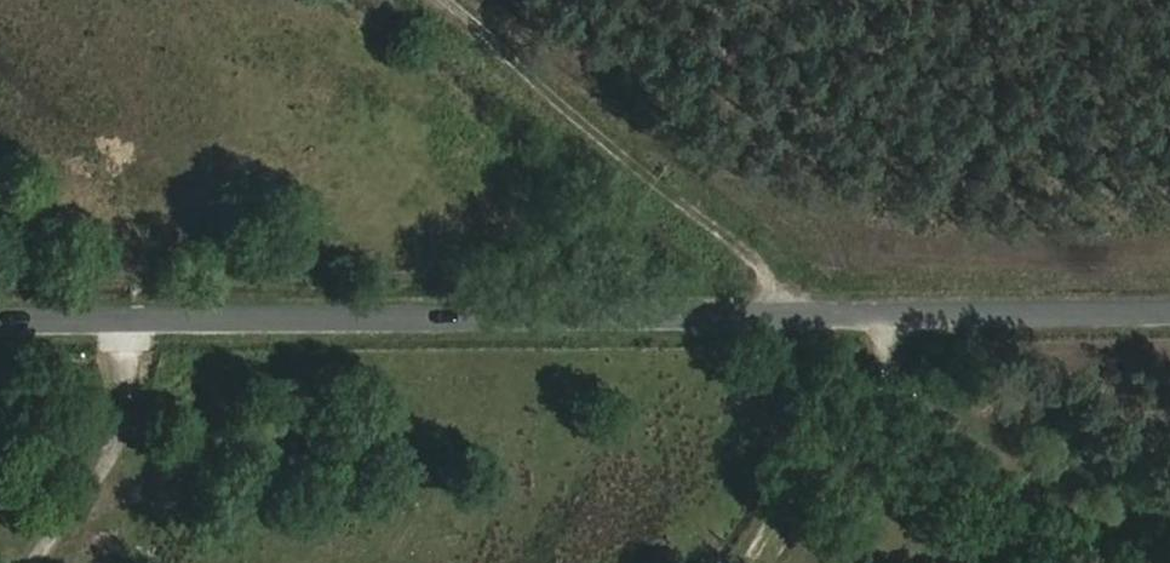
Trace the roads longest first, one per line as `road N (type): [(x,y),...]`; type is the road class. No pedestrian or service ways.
road 1 (tertiary): [(0,327),(1169,313)]
road 2 (track): [(831,317),(418,0)]

